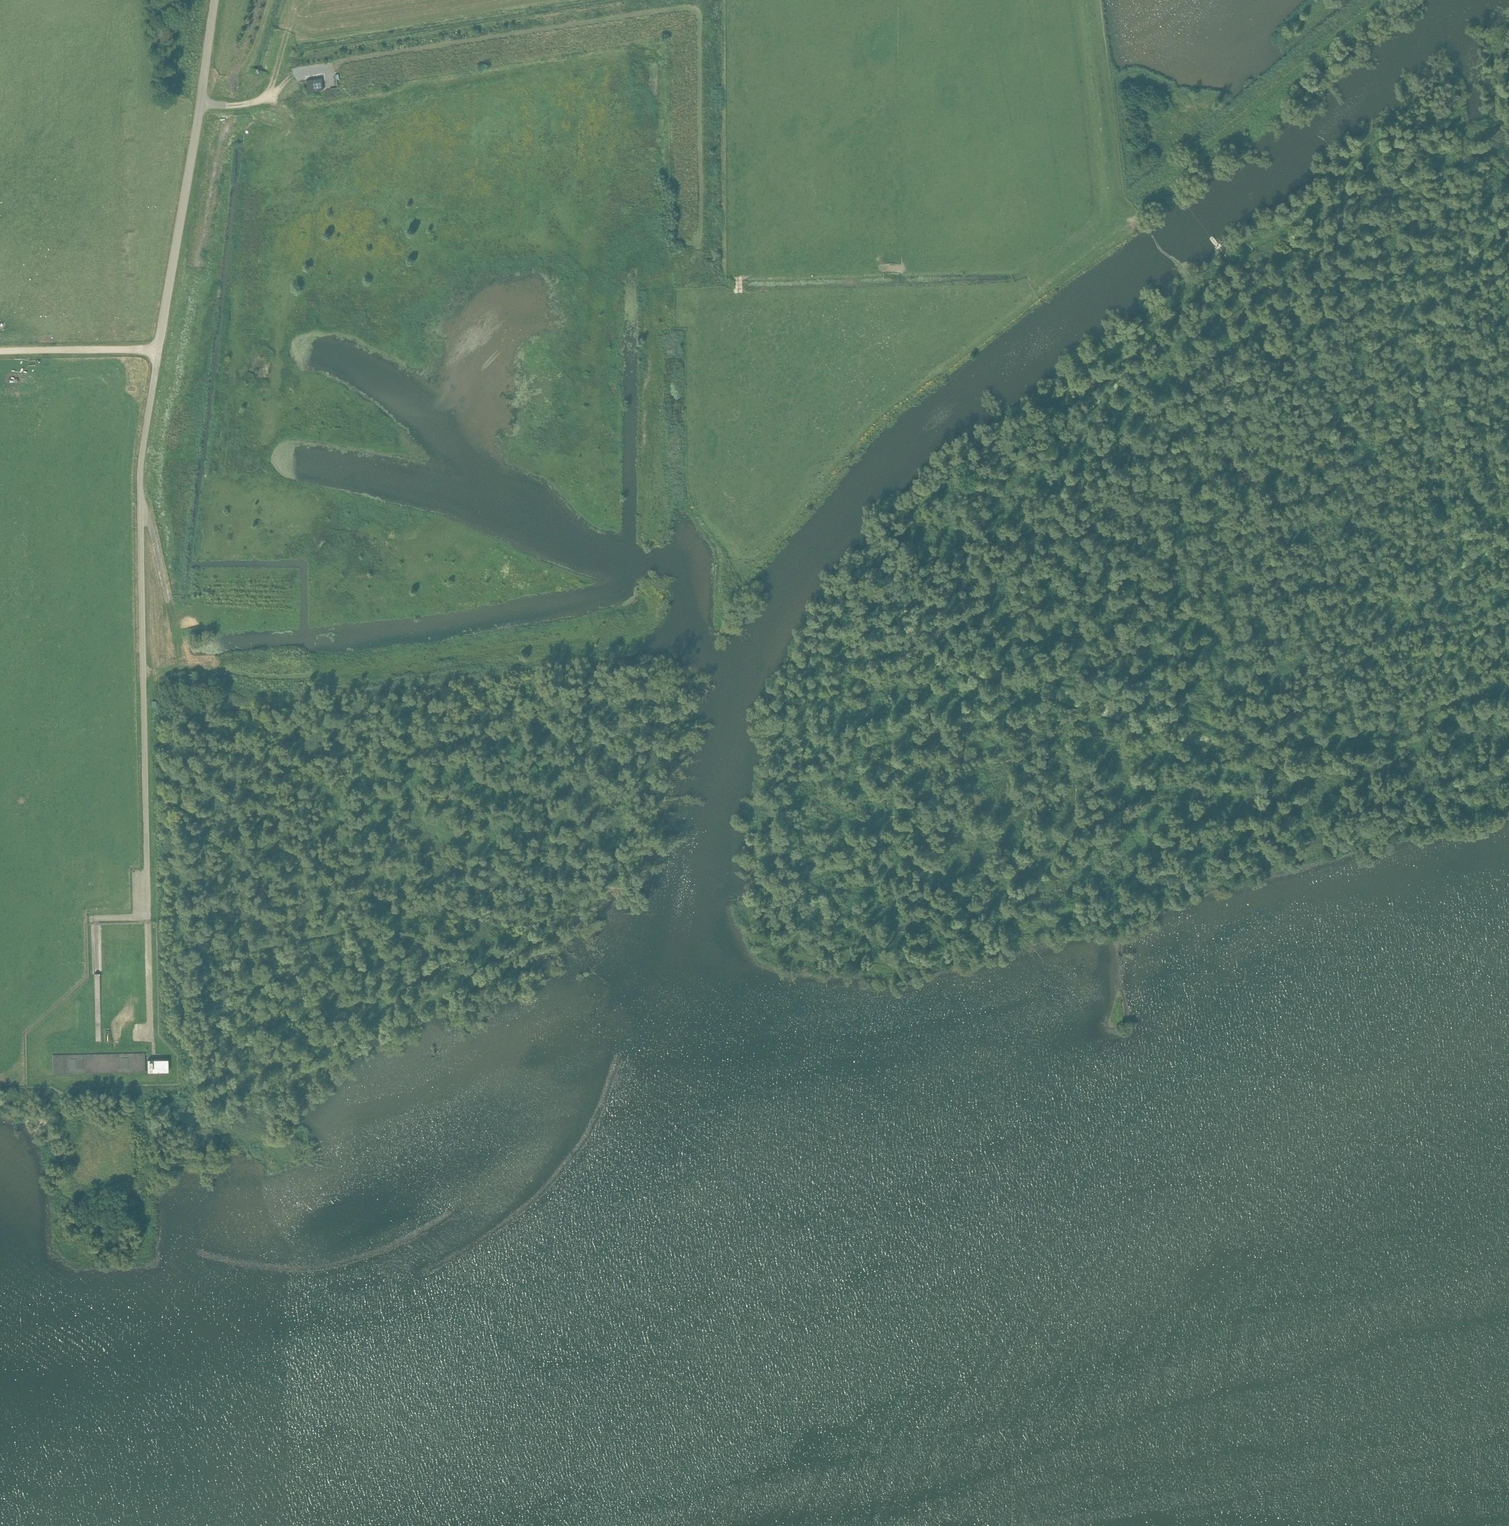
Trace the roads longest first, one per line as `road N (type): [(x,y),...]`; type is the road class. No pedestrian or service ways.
road 1 (unclassified): [(148,923),(140,468),(215,0)]
road 2 (track): [(1190,164),(1379,0)]
road 3 (track): [(158,349),(0,351)]

